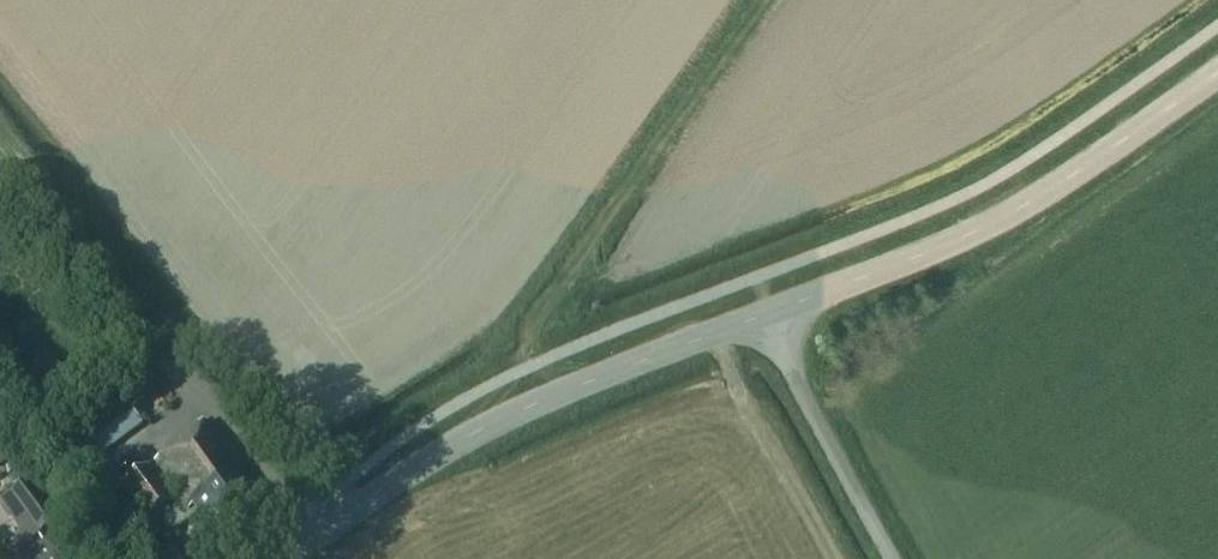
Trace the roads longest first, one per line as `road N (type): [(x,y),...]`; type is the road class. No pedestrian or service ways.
road 1 (secondary): [(287,558),(485,426),(767,316)]
road 2 (secondary): [(767,316),(978,226),(1065,177),(1217,69)]
road 3 (track): [(741,0),(519,338),(545,399)]
road 4 (unclassified): [(890,558),(767,316)]

